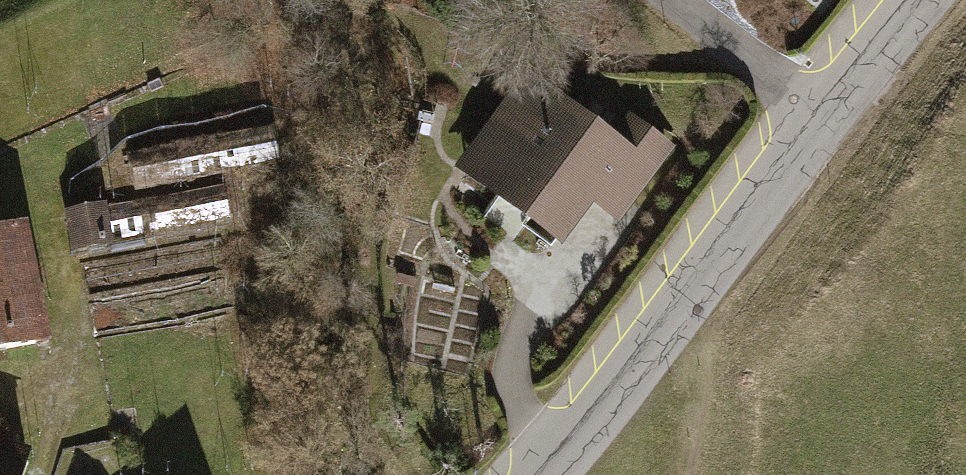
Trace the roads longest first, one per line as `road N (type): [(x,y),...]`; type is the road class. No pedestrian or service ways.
road 1 (tertiary): [(823,126),(551,474)]
road 2 (track): [(41,474),(75,370),(37,214)]
road 3 (residential): [(662,0),(823,126)]
road 4 (tertiary): [(929,0),(823,126)]

